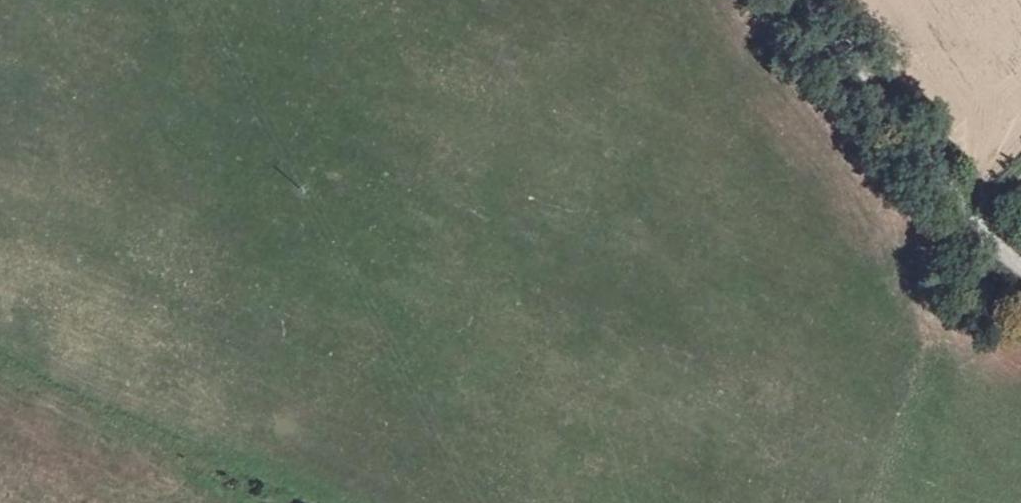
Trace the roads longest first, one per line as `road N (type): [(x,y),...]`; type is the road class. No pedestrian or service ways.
road 1 (track): [(1020,264),(969,214),(814,0)]

